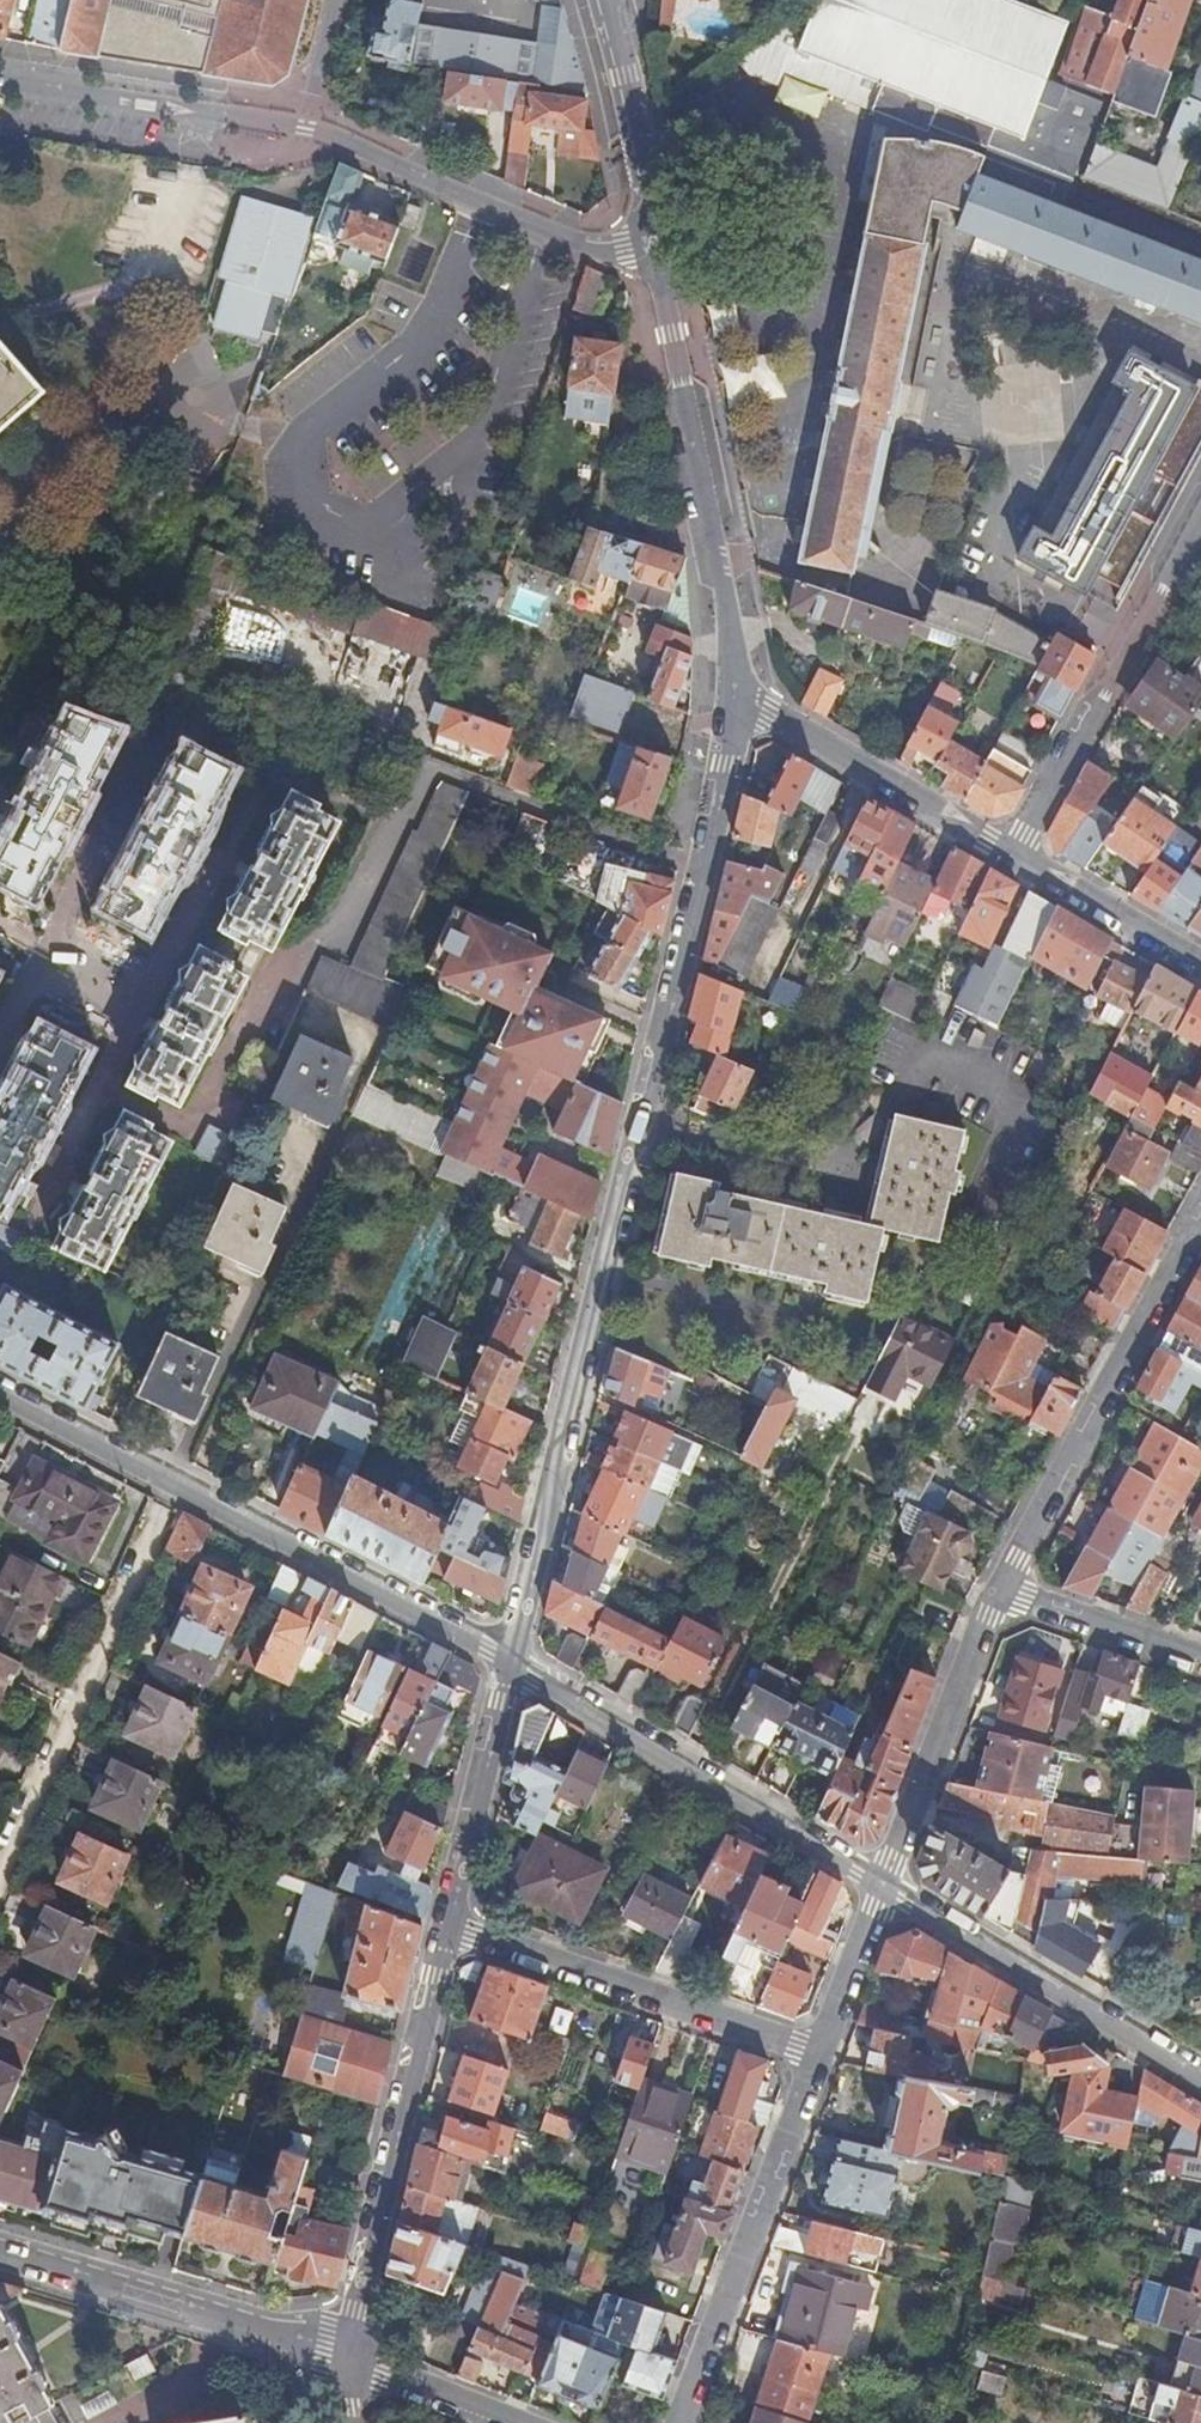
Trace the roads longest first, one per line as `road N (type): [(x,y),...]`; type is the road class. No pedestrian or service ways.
road 1 (tertiary): [(508,1665),(692,920),(726,769),(734,689)]
road 2 (track): [(719,569),(787,532),(861,134),(751,95),(643,165)]
road 3 (tertiary): [(0,82),(306,130),(599,253),(653,247)]
road 4 (tertiary): [(734,689),(699,456),(653,247)]
road 5 (tertiary): [(345,2358),(453,1931)]
road 6 (residential): [(0,1876),(176,1482)]
road 7 (unclassified): [(508,1665),(876,1885)]
road 8 (unclassified): [(999,1585),(1200,1208)]
road 9 (unclassified): [(677,2422),(812,2058)]
road 10 (unclassified): [(453,1931),(812,2058)]
road 11 (unclassified): [(508,1665),(176,1482)]
road 12 (residential): [(1019,855),(1200,524)]
road 13 (unclassified): [(876,1885),(1200,2076)]
road 14 (unclassified): [(734,689),(1019,855)]
road 15 (unclassified): [(876,1885),(999,1585)]
road 16 (tertiary): [(453,1931),(508,1665)]
road 17 (tertiary): [(653,247),(604,0)]
road 18 (residential): [(0,2245),(224,2313)]
road 19 (residential): [(999,1585),(1200,1659)]
road 20 (unclassified): [(1019,855),(1200,959)]
road 21 (unclassified): [(176,1482),(0,1391)]
road 22 (unclassified): [(812,2058),(876,1885)]
road 23 (unclassified): [(502,2422),(345,2358)]
road 24 (residential): [(224,2313),(202,2367),(122,2422)]
road 25 (residential): [(224,2313),(345,2358)]

